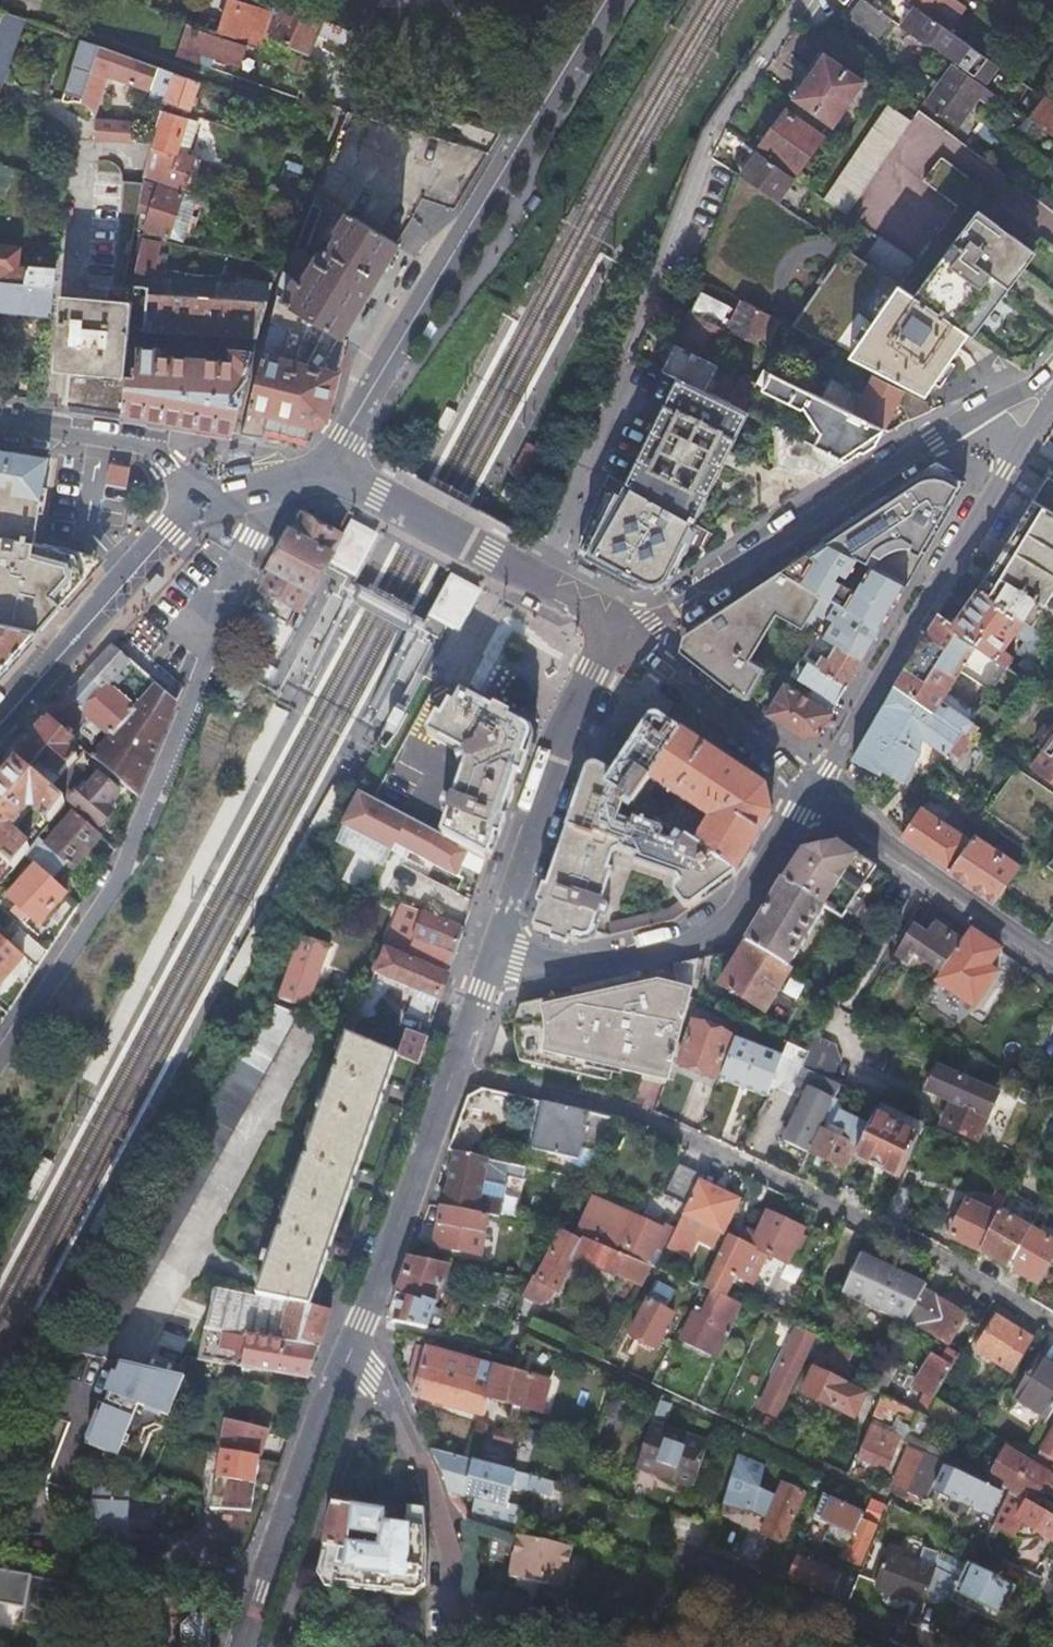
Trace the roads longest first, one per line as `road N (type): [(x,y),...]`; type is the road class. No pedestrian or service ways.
road 1 (residential): [(801,0),(710,135),(584,482),(535,576)]
road 2 (residential): [(327,463),(607,0)]
road 3 (residential): [(494,952),(346,1361)]
road 4 (residential): [(974,416),(624,638)]
road 5 (residential): [(494,952),(566,966),(680,943),(736,919),(814,792)]
road 6 (residential): [(814,792),(993,486)]
road 7 (residential): [(624,638),(595,673),(494,952)]
road 8 (residential): [(263,490),(270,510),(222,602),(154,795)]
road 9 (residential): [(346,1361),(373,1376),(395,1407),(441,1516),(450,1562),(439,1646)]
road 10 (residential): [(154,795),(134,855),(0,1056)]
road 11 (residential): [(346,1361),(241,1646)]
road 12 (residential): [(0,725),(204,503)]
road 13 (residential): [(814,792),(1052,963)]
road 14 (residential): [(814,792),(624,638)]
road 15 (residential): [(0,418),(146,449),(204,503)]
road 16 (residential): [(327,463),(512,565)]
road 17 (residential): [(512,565),(445,687)]
road 18 (residential): [(993,486),(1043,419),(1052,382)]

